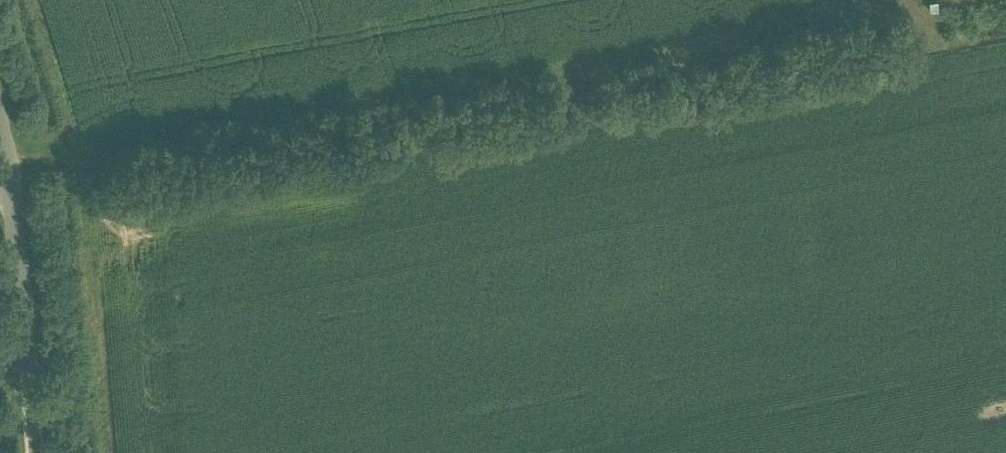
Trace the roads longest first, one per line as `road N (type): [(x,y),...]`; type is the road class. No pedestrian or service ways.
road 1 (unclassified): [(0,135),(17,224),(37,452)]

